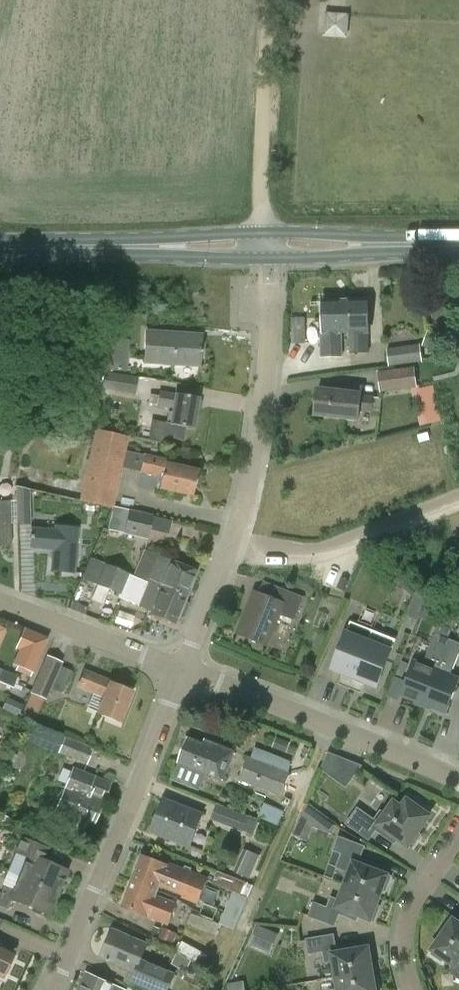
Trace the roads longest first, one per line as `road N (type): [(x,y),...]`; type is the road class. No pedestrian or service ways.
road 1 (primary): [(458,245),(0,244)]
road 2 (residential): [(54,989),(181,668)]
road 3 (residential): [(458,779),(181,668)]
road 4 (residential): [(230,542),(263,387),(266,285)]
road 5 (track): [(265,247),(259,158),(270,0)]
road 6 (residential): [(458,501),(330,551),(291,555),(230,542)]
road 7 (residential): [(181,668),(0,601)]
road 8 (residential): [(458,837),(409,919),(405,958),(413,989)]
road 9 (residential): [(181,668),(230,542)]

